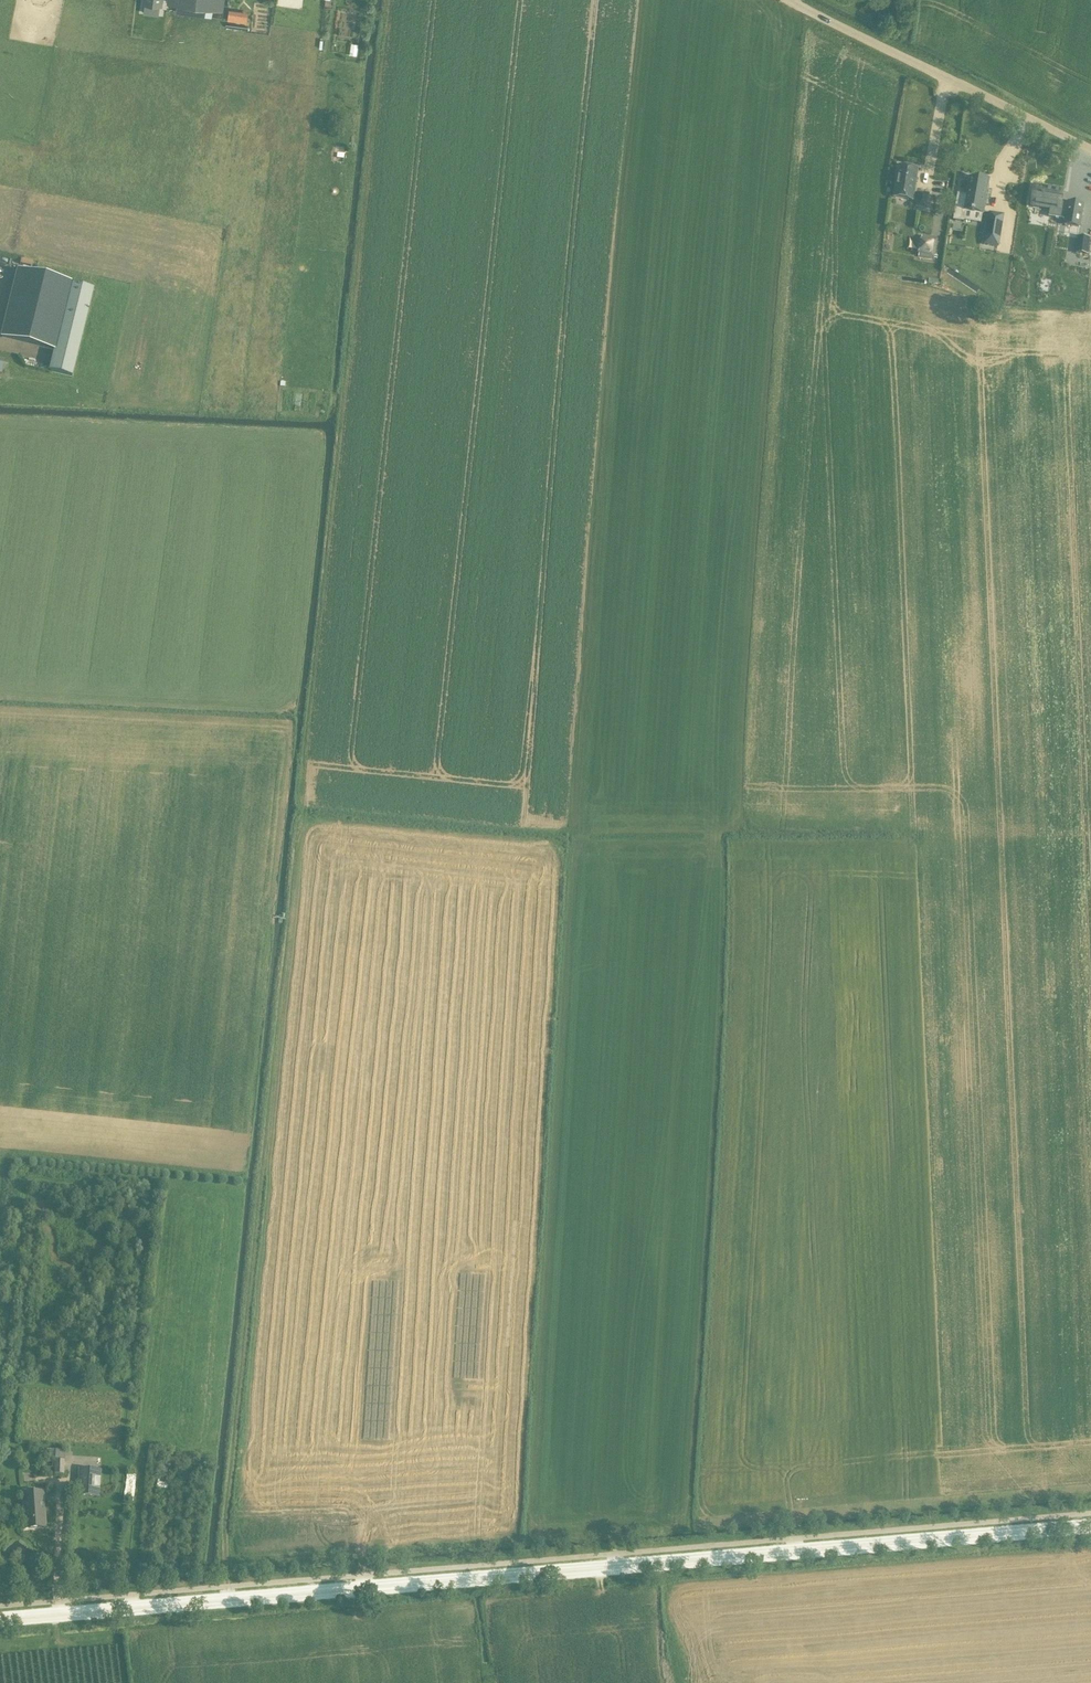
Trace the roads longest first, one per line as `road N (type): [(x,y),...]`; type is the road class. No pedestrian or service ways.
road 1 (primary): [(0,1621),(1090,1525)]
road 2 (unclassified): [(1090,151),(802,0)]

